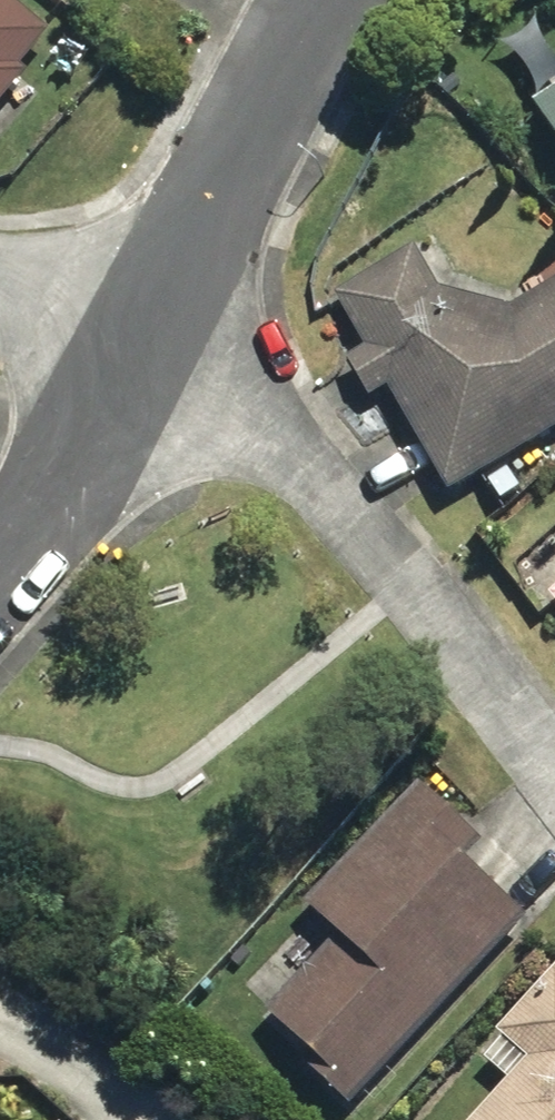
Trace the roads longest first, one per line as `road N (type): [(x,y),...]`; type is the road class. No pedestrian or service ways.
road 1 (residential): [(135,363),(249,421),(439,623),(554,766)]
road 2 (residential): [(135,363),(193,262),(297,36),(325,0)]
road 3 (residential): [(0,583),(135,363)]
road 4 (residential): [(0,284),(135,363)]
road 5 (residential): [(0,1037),(111,1119)]

